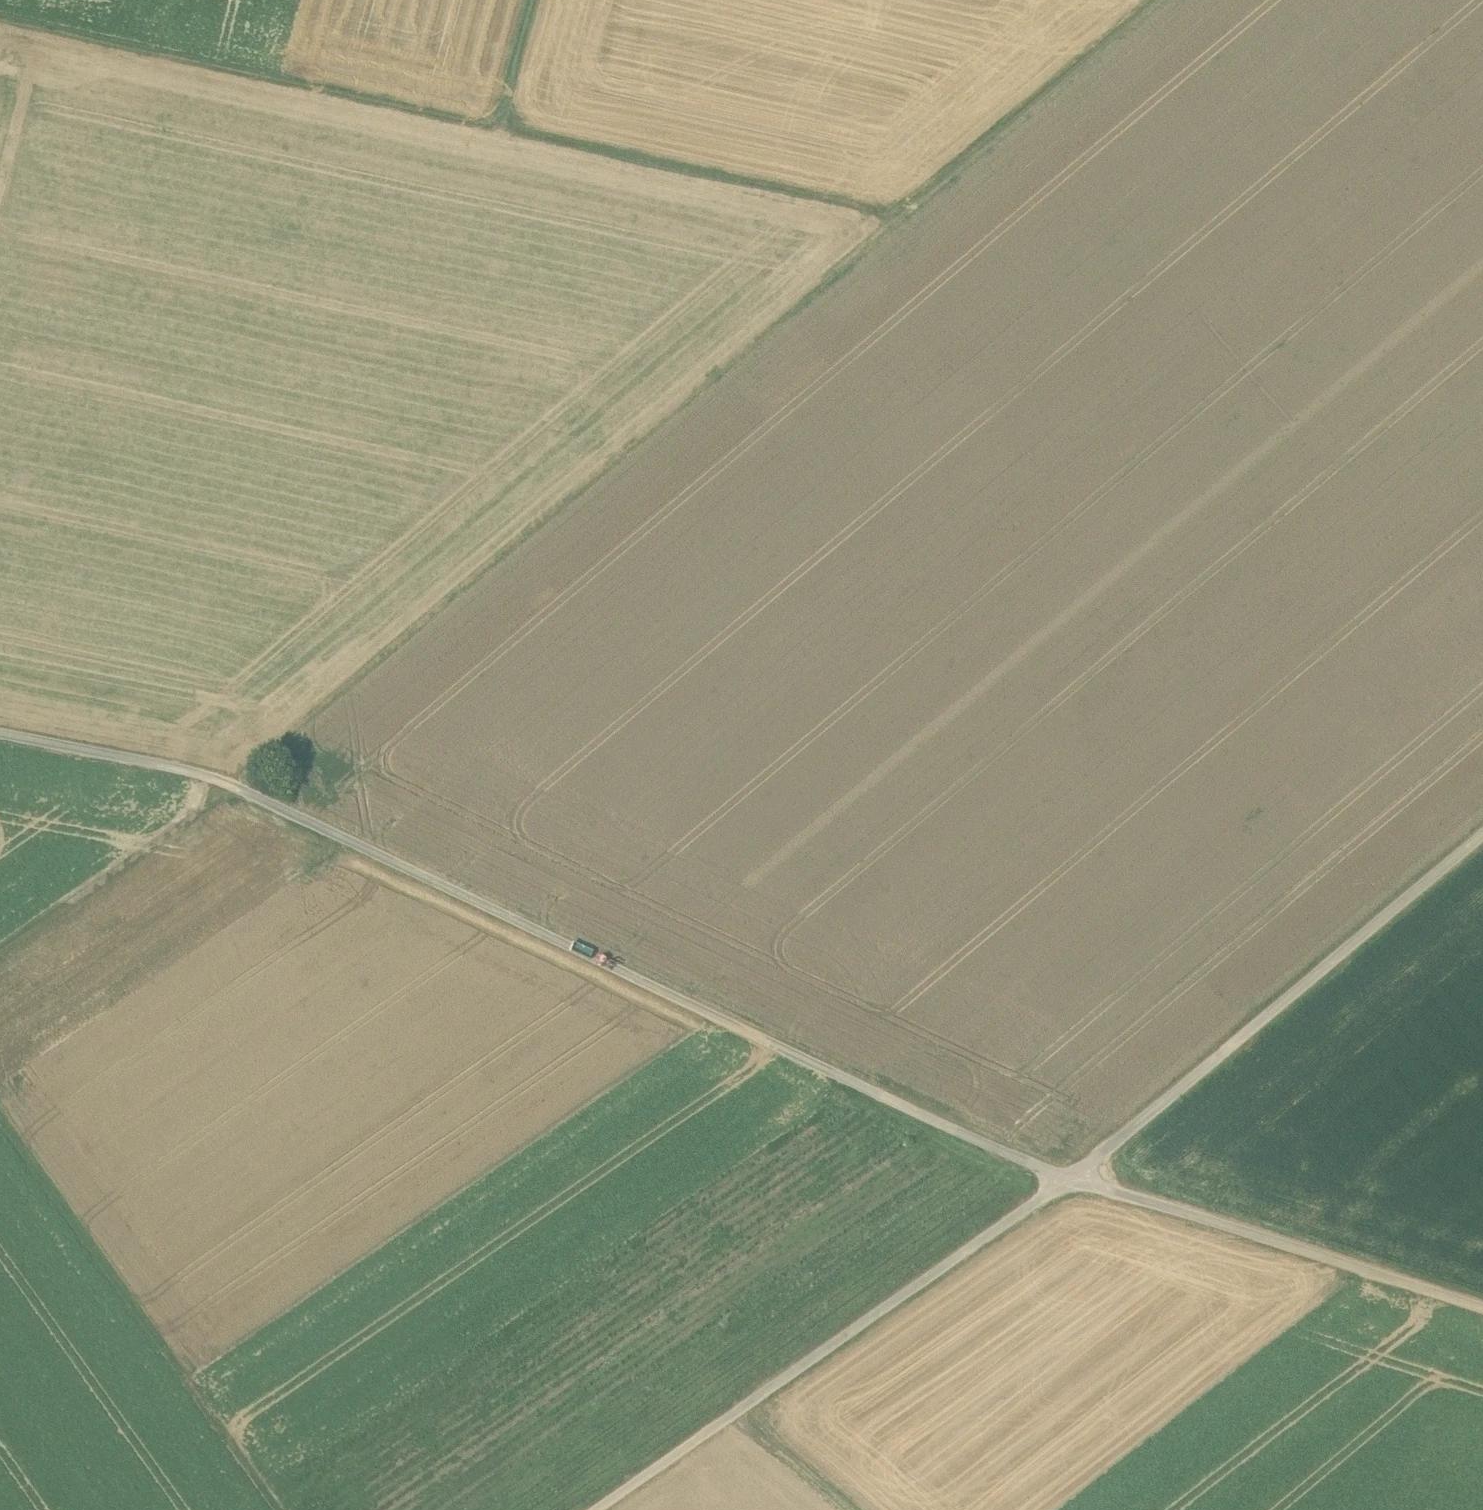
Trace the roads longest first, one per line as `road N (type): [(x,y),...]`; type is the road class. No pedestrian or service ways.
road 1 (track): [(1156,0),(248,767),(217,803),(0,953)]
road 2 (track): [(0,735),(232,787),(1070,1184)]
road 3 (track): [(0,20),(898,219)]
road 4 (track): [(604,1509),(1070,1184)]
road 5 (track): [(1070,1184),(1482,837)]
road 6 (track): [(270,1509),(0,1128)]
road 7 (track): [(1070,1184),(1482,1314)]
road 8 (track): [(848,1509),(736,1418)]
road 9 (track): [(530,0),(494,131)]

